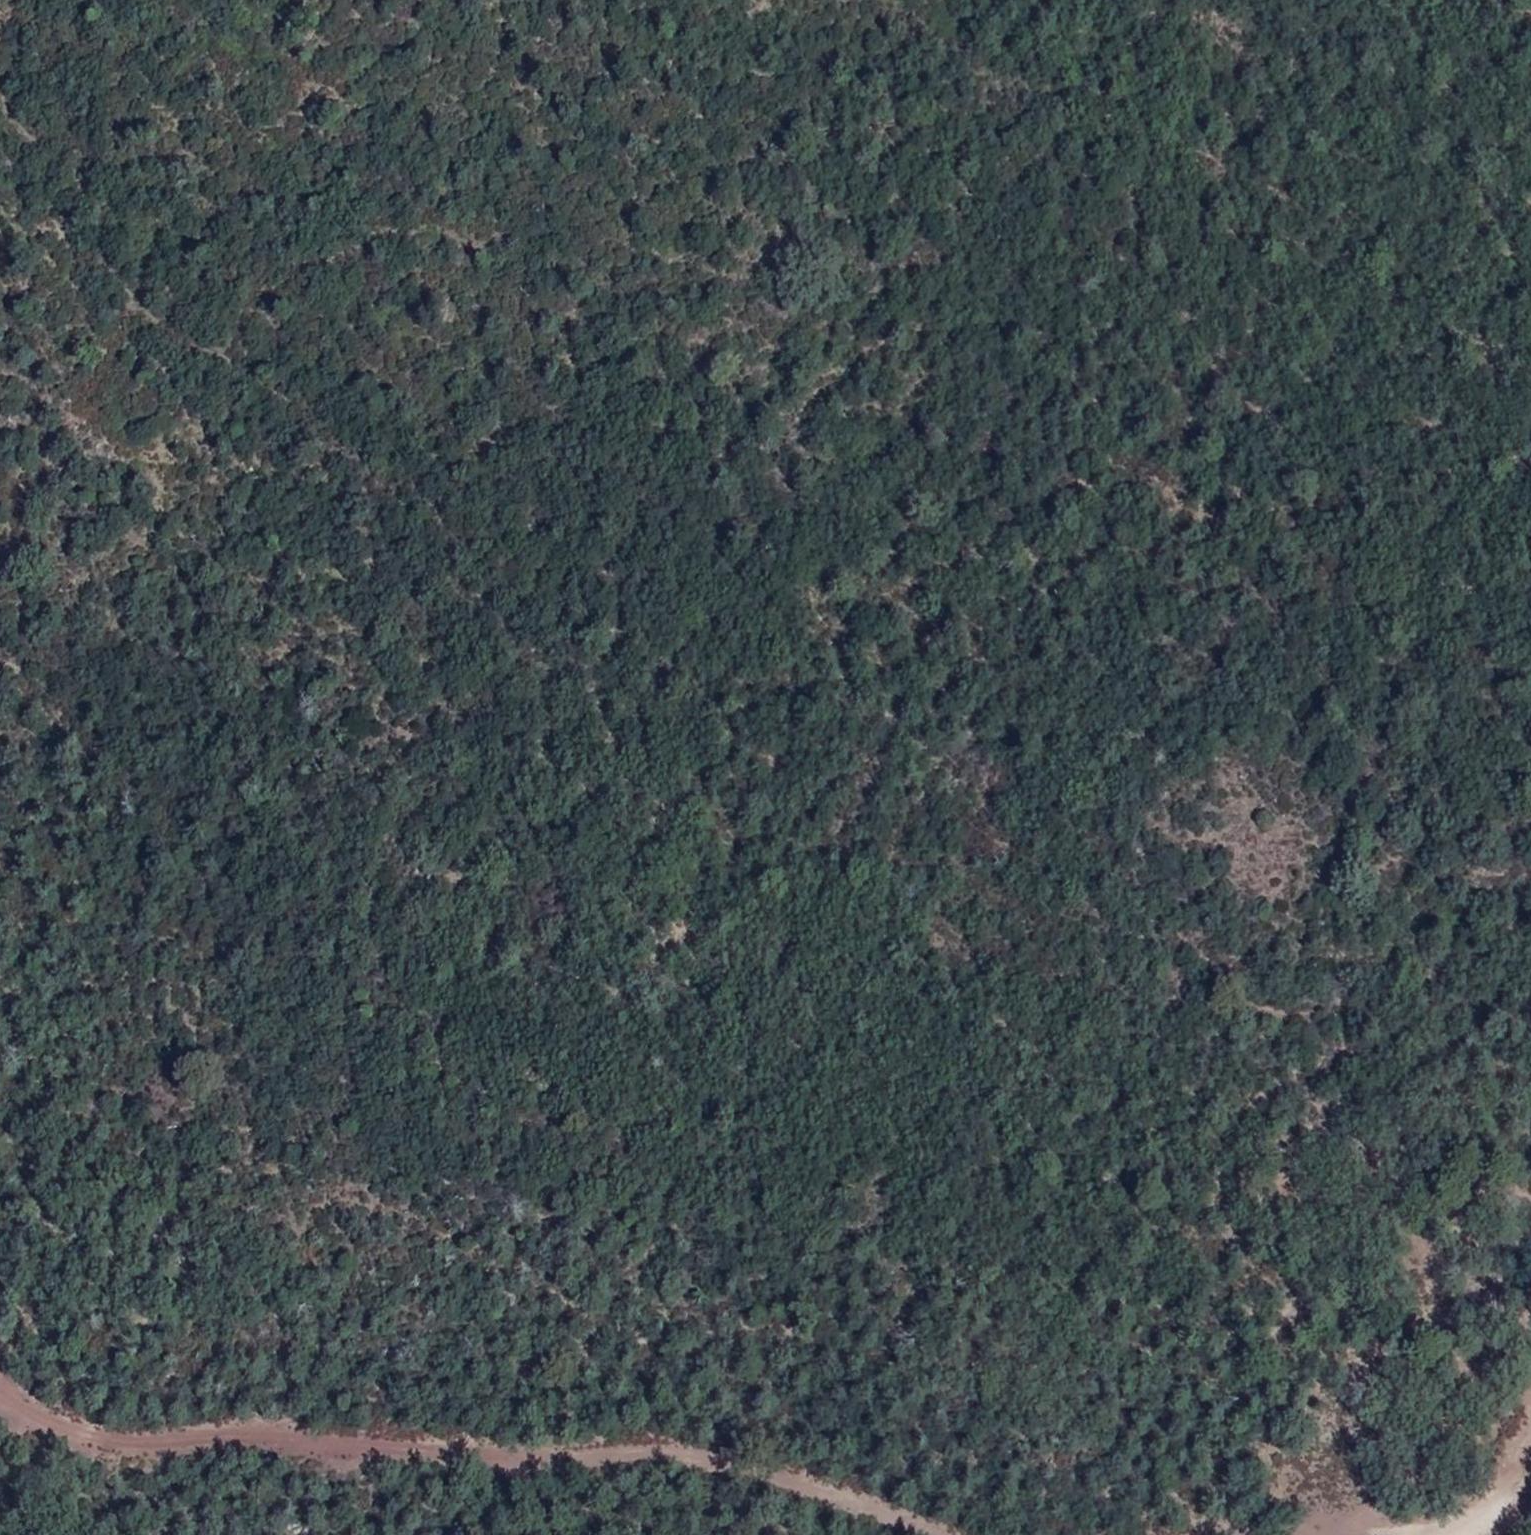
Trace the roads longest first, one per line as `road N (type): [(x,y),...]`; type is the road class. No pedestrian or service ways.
road 1 (track): [(1218,1534),(1244,1524),(1463,1499),(1530,1440)]

